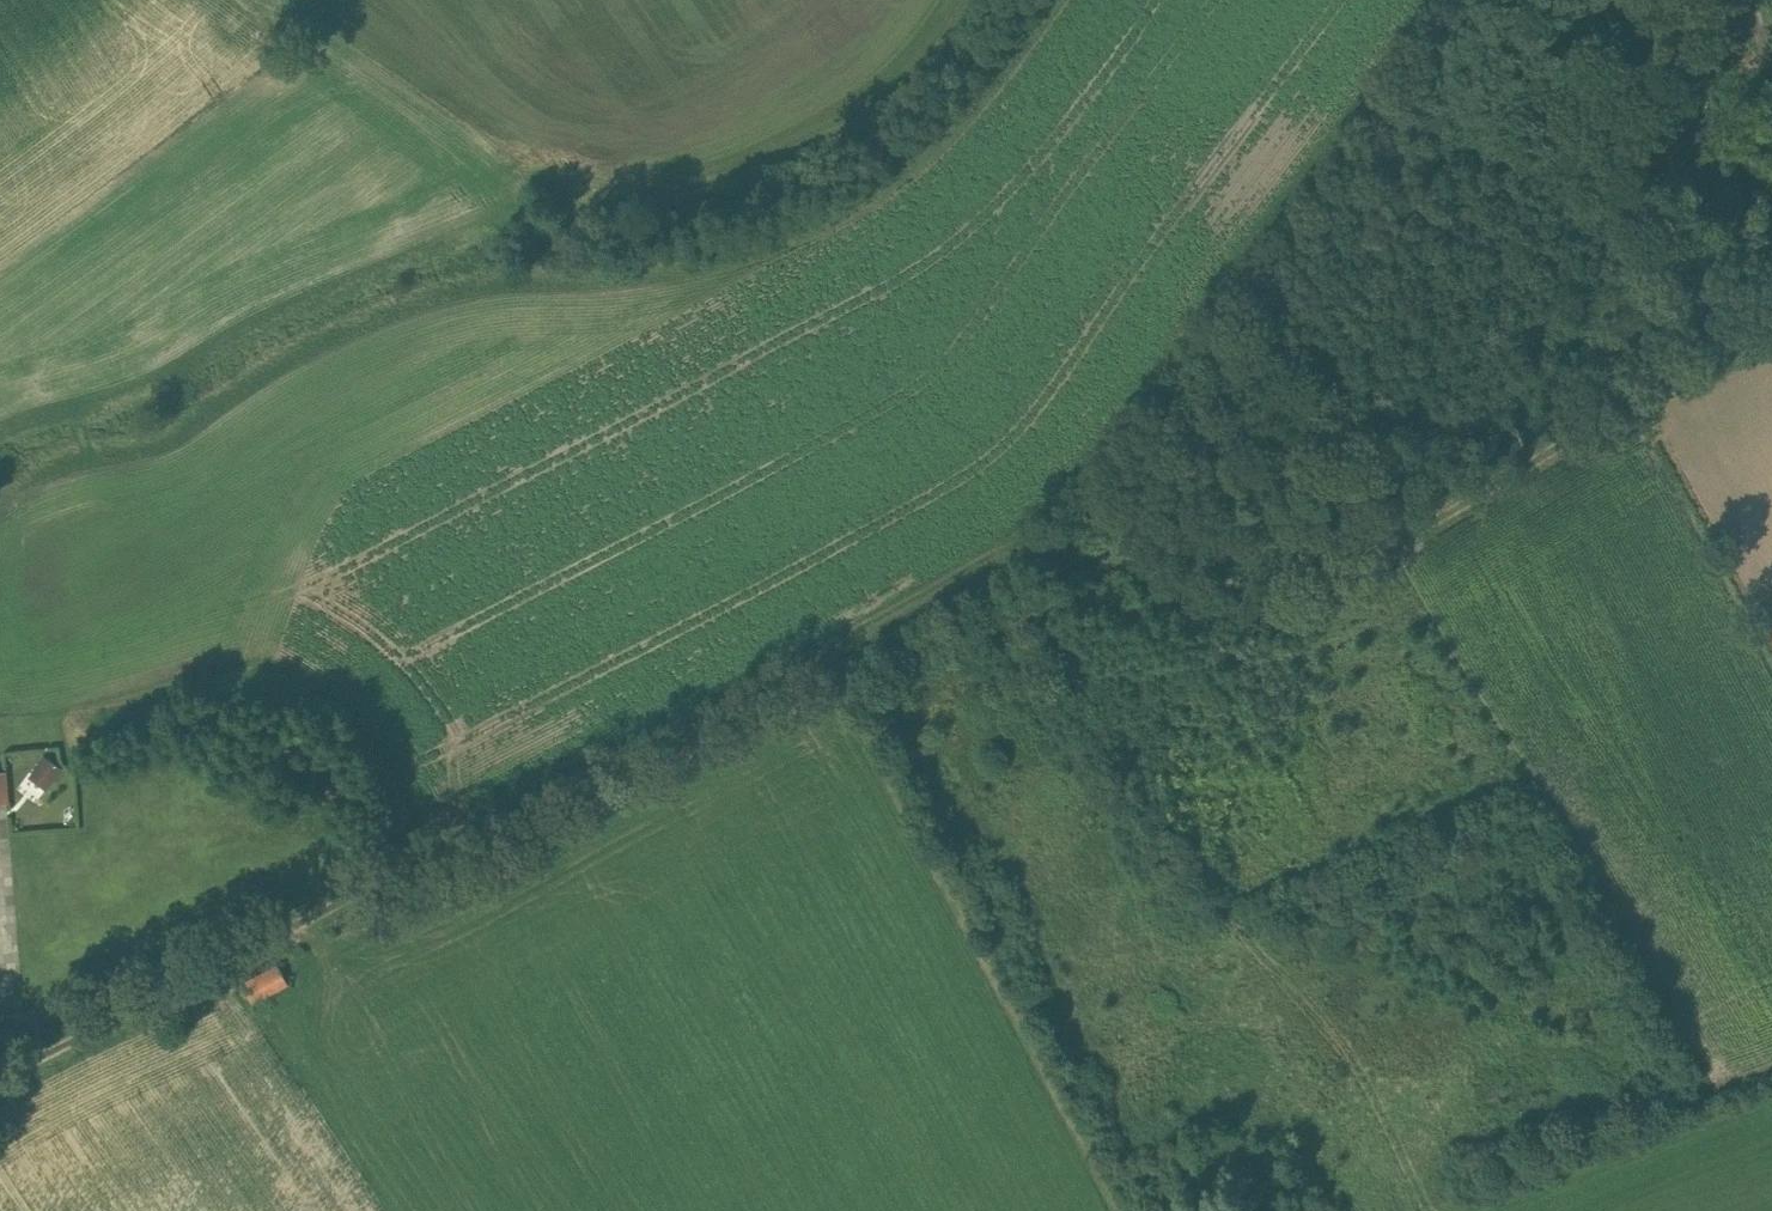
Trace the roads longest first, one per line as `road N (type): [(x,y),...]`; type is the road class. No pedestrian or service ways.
road 1 (track): [(0,1061),(998,550),(1049,548),(1218,593),(1319,587),(1771,327)]

